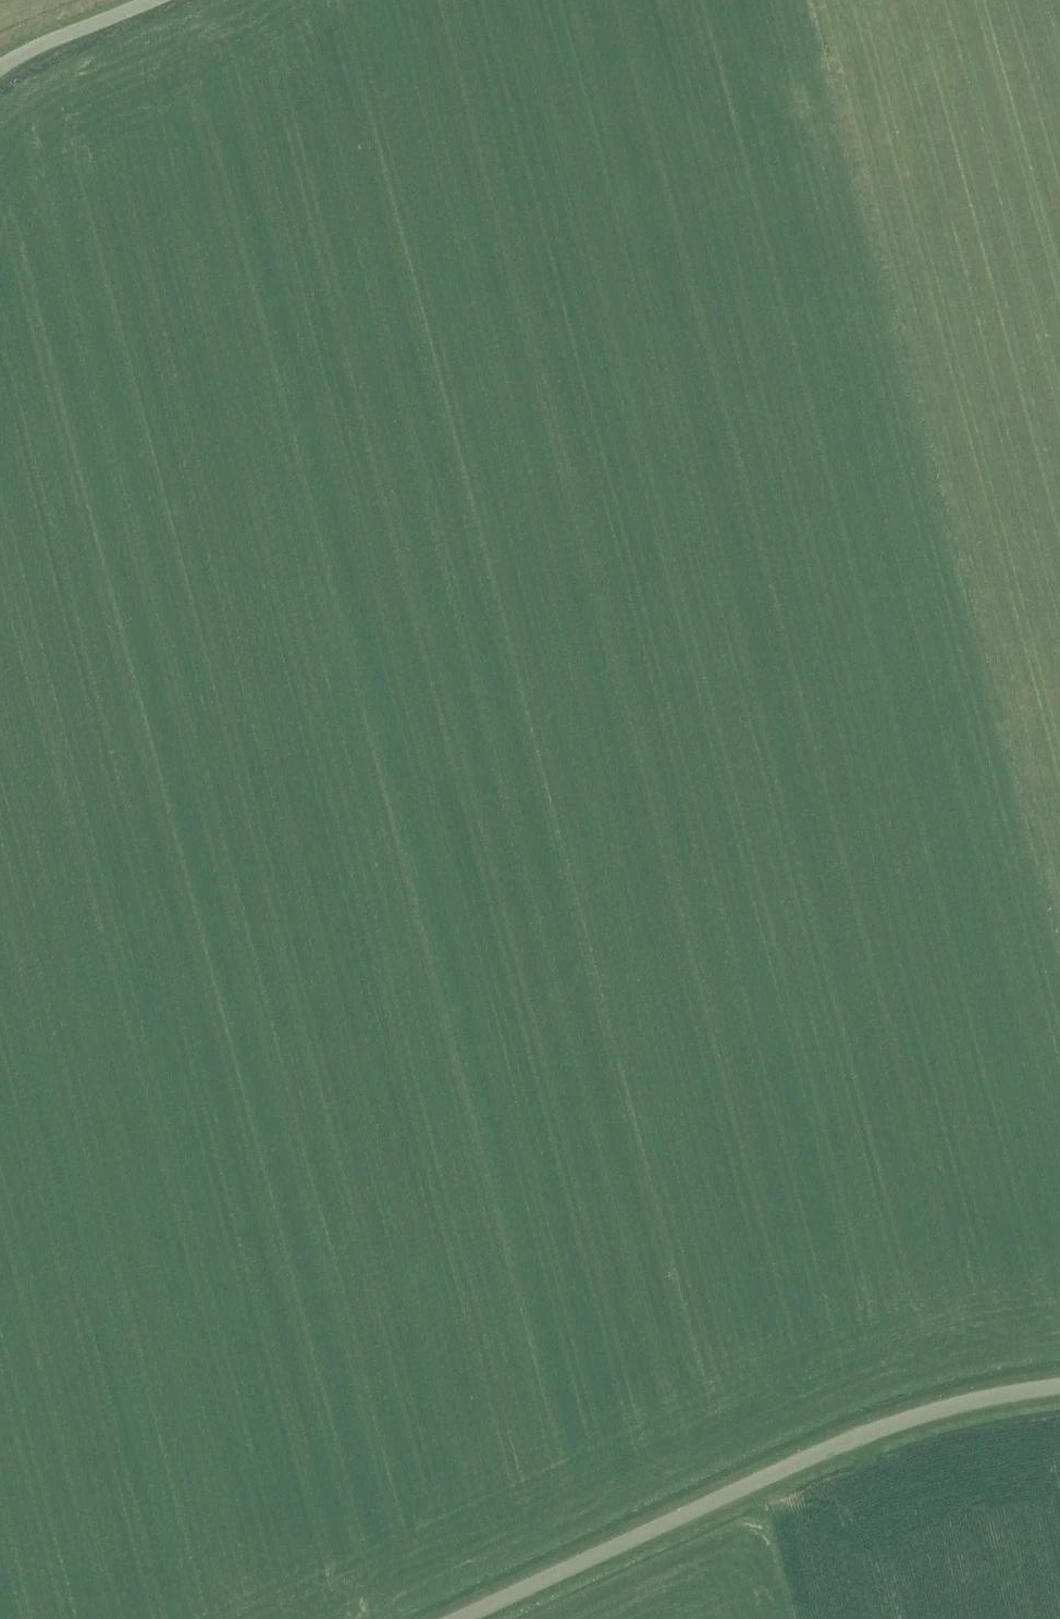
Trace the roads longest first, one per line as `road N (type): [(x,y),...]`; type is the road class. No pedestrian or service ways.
road 1 (unclassified): [(470,1618),(821,1453),(949,1407),(1059,1390)]
road 2 (unclassified): [(0,68),(77,24),(162,0)]

